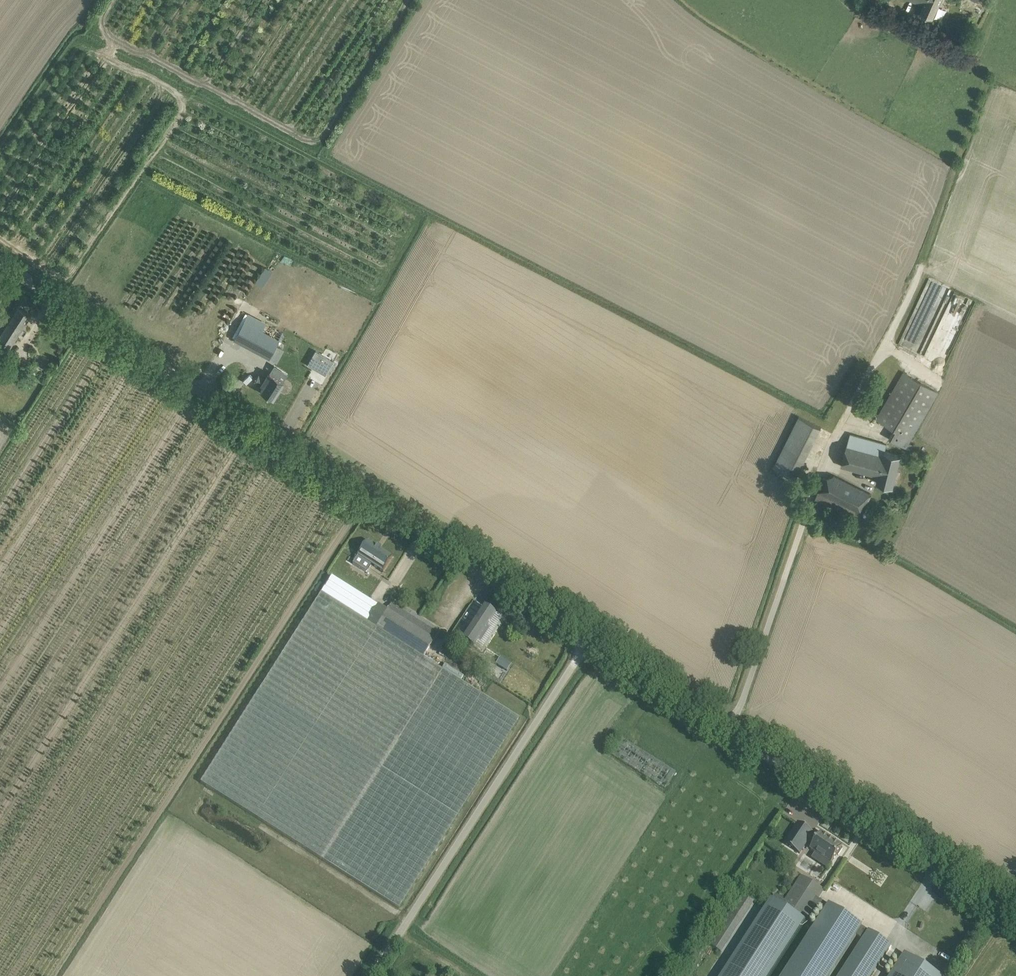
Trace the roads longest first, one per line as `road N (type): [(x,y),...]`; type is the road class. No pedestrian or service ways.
road 1 (unclassified): [(586,636),(0,263)]
road 2 (unclassified): [(1015,915),(586,636)]
road 3 (unclassified): [(369,975),(586,636)]

